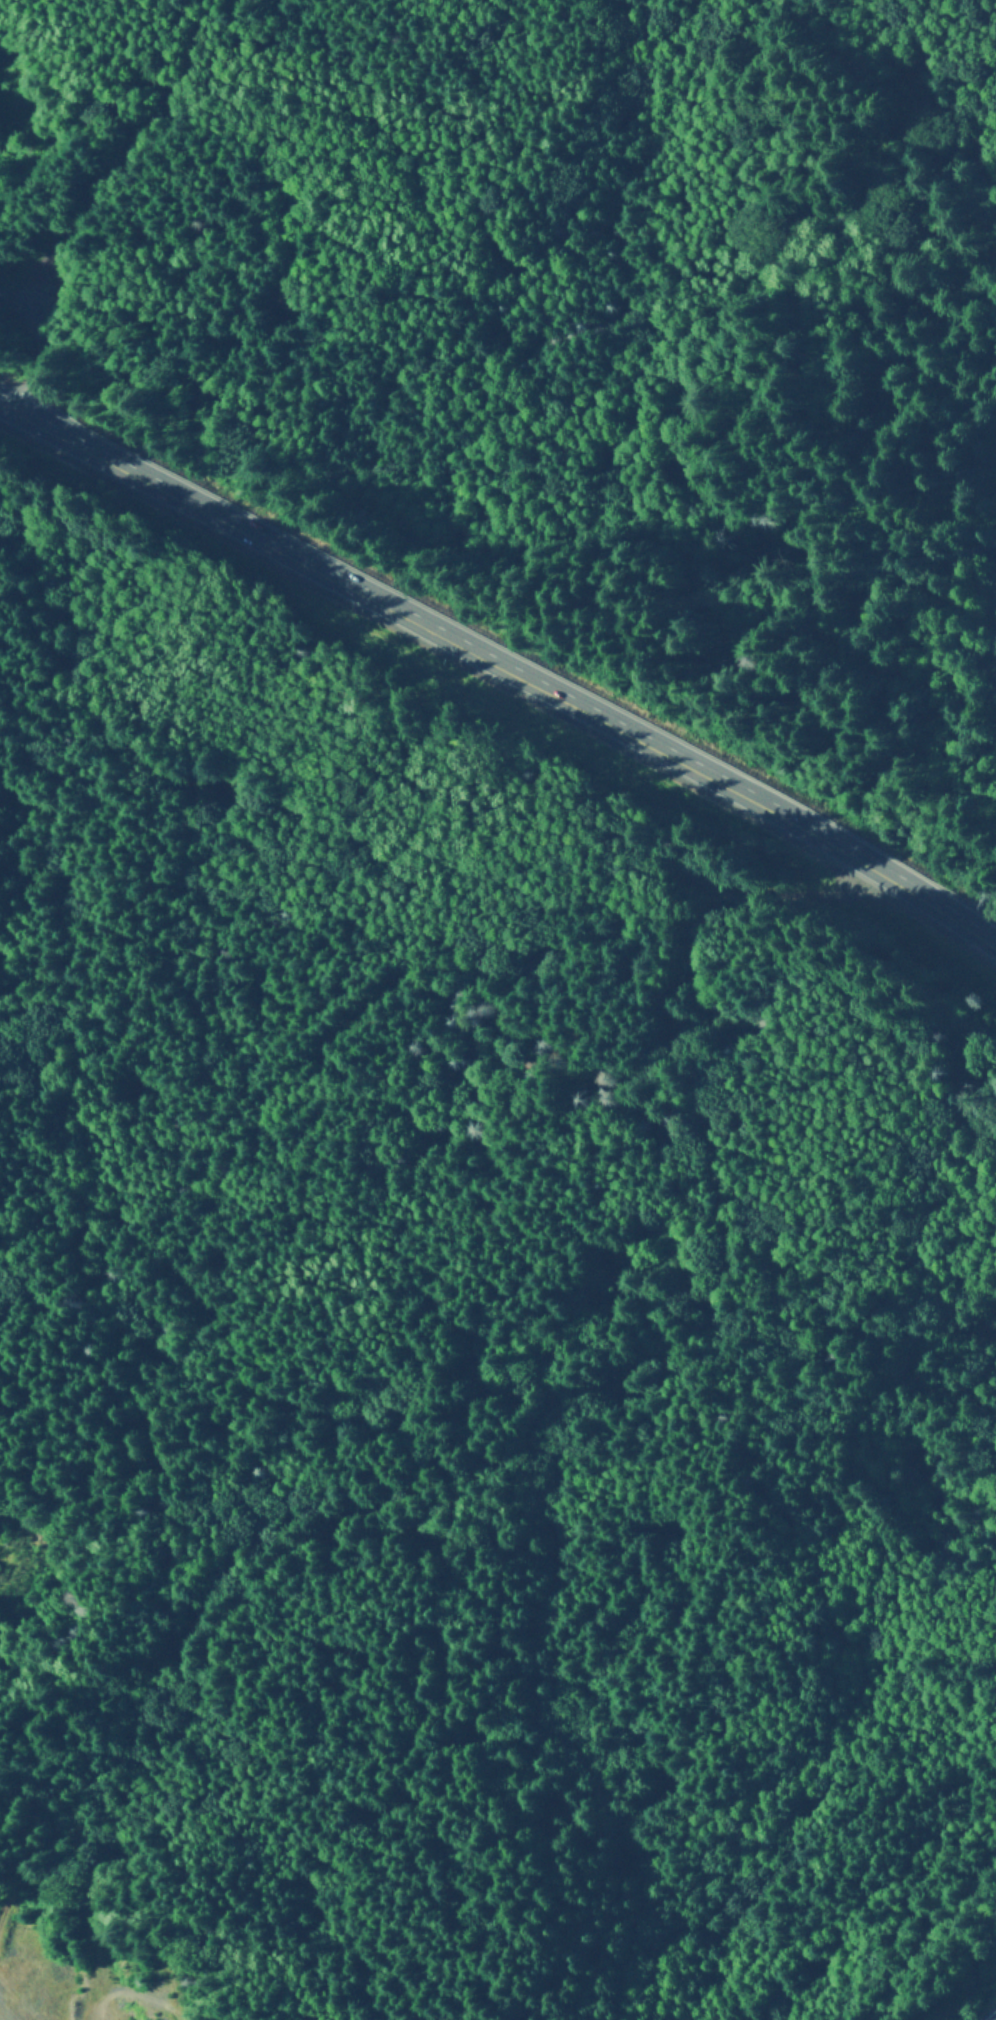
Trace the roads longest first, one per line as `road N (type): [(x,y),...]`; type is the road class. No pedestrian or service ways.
road 1 (track): [(864,862),(798,912),(692,898),(650,1014),(734,1260),(704,1338),(536,1408),(518,1456),(80,1887),(0,1919)]
road 2 (trunk): [(0,401),(864,862),(995,945)]

